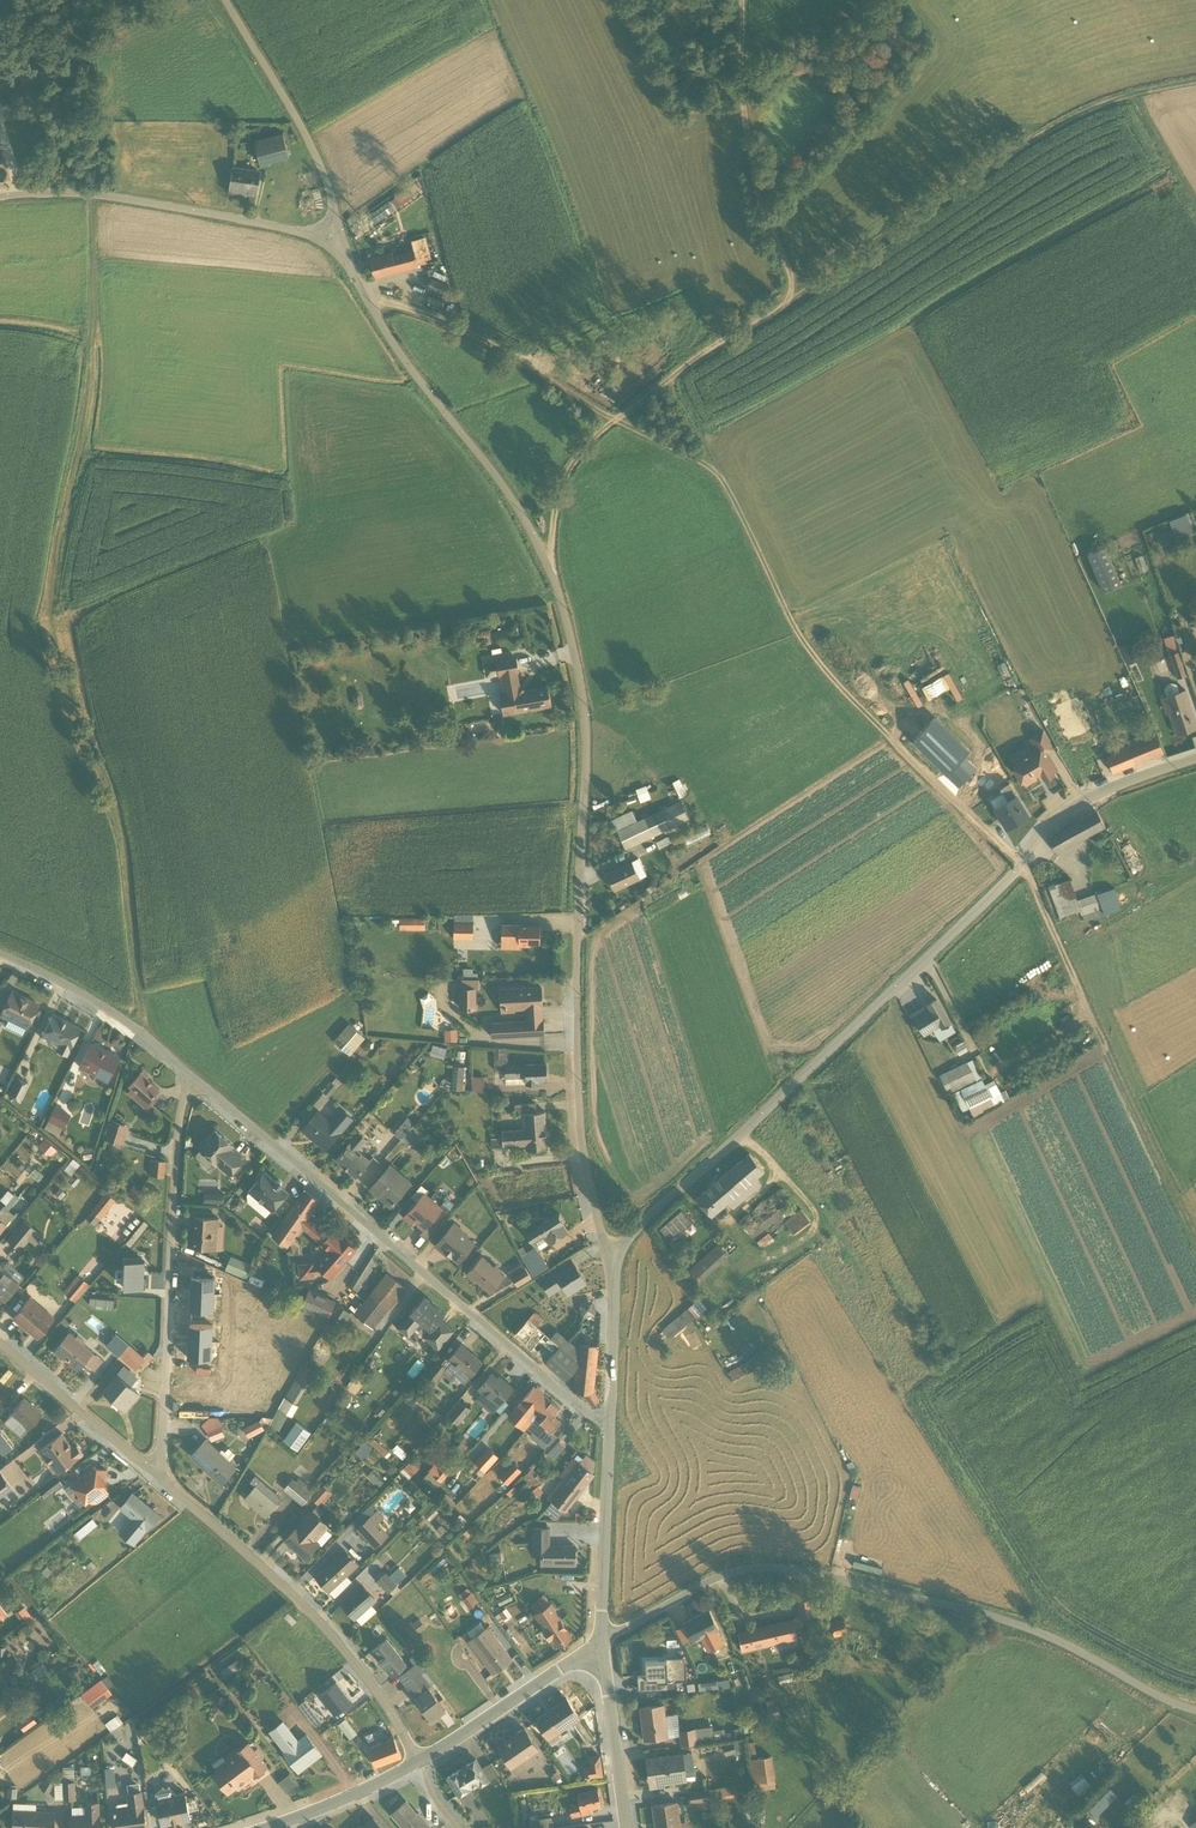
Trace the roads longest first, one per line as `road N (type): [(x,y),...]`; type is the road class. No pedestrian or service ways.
road 1 (unclassified): [(338,248),(398,353),(516,502),(562,601),(587,739),(576,939),(583,1129),(611,1260)]
road 2 (track): [(1025,861),(919,769),(824,670),(791,625),(720,475),(651,444),(511,352),(392,302),(365,299)]
road 3 (track): [(140,1034),(123,834),(57,657),(60,550),(88,404),(93,194)]
road 4 (unclassified): [(611,1260),(1019,867),(1043,832),(1078,805),(1195,760)]
road 5 (track): [(549,568),(559,496),(591,442),(794,294),(746,144),(745,0)]
road 6 (unclassified): [(602,1637),(711,1580),(772,1566),(1029,1629),(1195,1711)]
road 7 (unclassified): [(194,1080),(611,1429)]
road 8 (track): [(794,294),(1054,125),(1195,77)]
road 9 (track): [(1195,1250),(1019,867)]
road 10 (unclassified): [(159,1478),(179,1117),(194,1080)]
road 11 (residential): [(159,1478),(319,1621),(420,1761)]
road 12 (unclassified): [(338,248),(289,231),(93,194),(0,197)]
road 13 (unclassified): [(228,0),(321,167),(338,248)]
road 14 (unclassified): [(0,954),(100,1003),(194,1080)]
road 15 (residential): [(605,1657),(564,1667),(420,1761)]
road 16 (residential): [(0,1343),(159,1478)]
road 17 (unclassified): [(602,1637),(611,1429)]
road 18 (unclassified): [(626,1827),(605,1657)]
road 19 (unclassified): [(611,1429),(611,1260)]
road 20 (residential): [(420,1761),(272,1827)]
road 21 (track): [(1127,95),(1195,210)]

